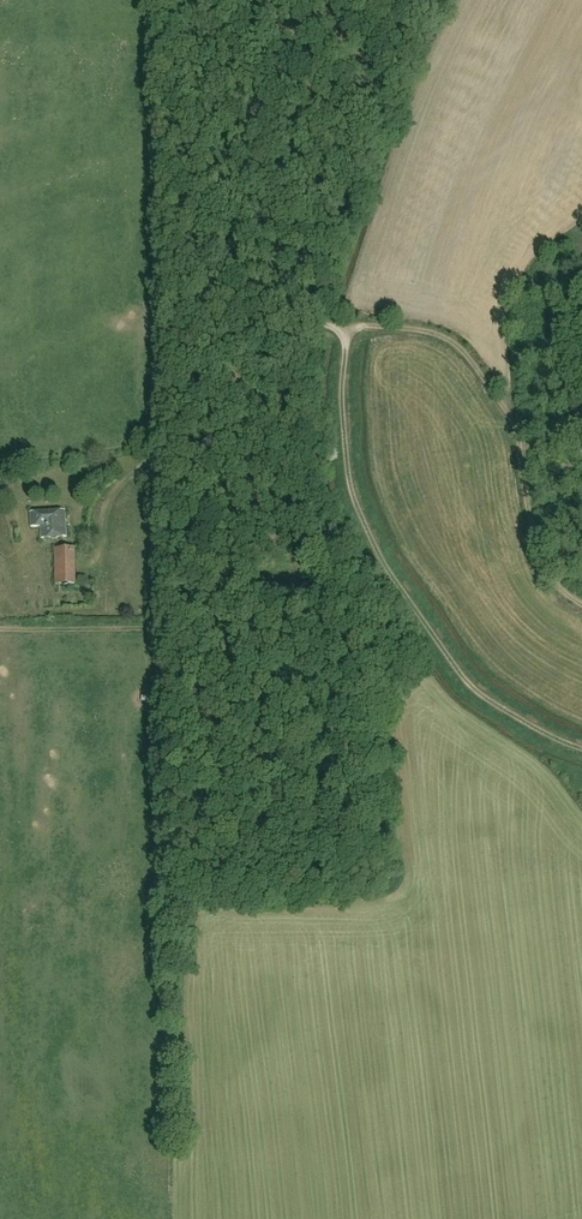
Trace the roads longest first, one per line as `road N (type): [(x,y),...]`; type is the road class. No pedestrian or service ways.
road 1 (track): [(0,632),(151,629),(161,619),(158,334),(315,323)]
road 2 (track): [(581,748),(475,689),(379,558),(349,484),(347,324)]
road 3 (track): [(581,600),(547,571),(507,409),(454,341),(427,331),(315,323)]

